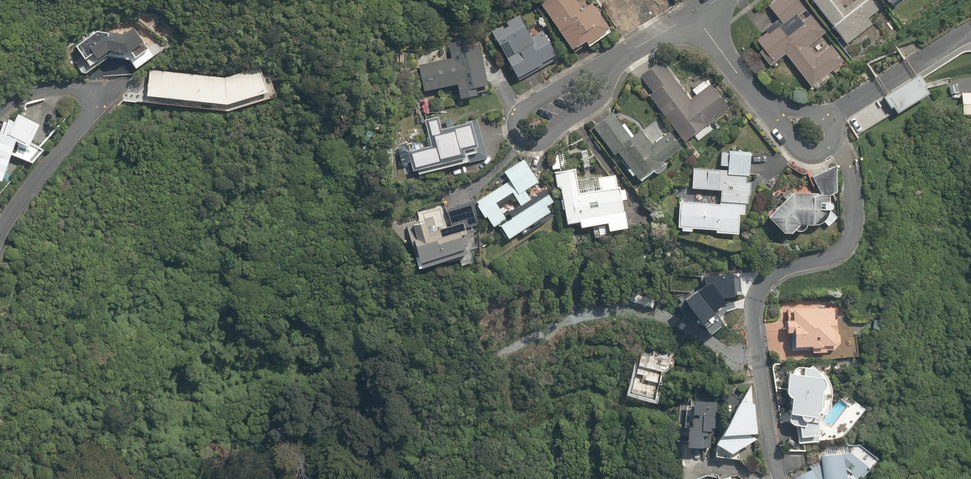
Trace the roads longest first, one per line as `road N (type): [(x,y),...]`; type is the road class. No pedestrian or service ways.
road 1 (residential): [(0,233),(97,112),(82,88),(20,99),(0,113)]
road 2 (residential): [(625,59),(598,100),(542,137),(524,133),(515,115),(530,100),(604,58)]
road 3 (residential): [(693,15),(780,113)]
road 4 (residential): [(780,113),(803,153),(832,148),(830,123),(810,114)]

